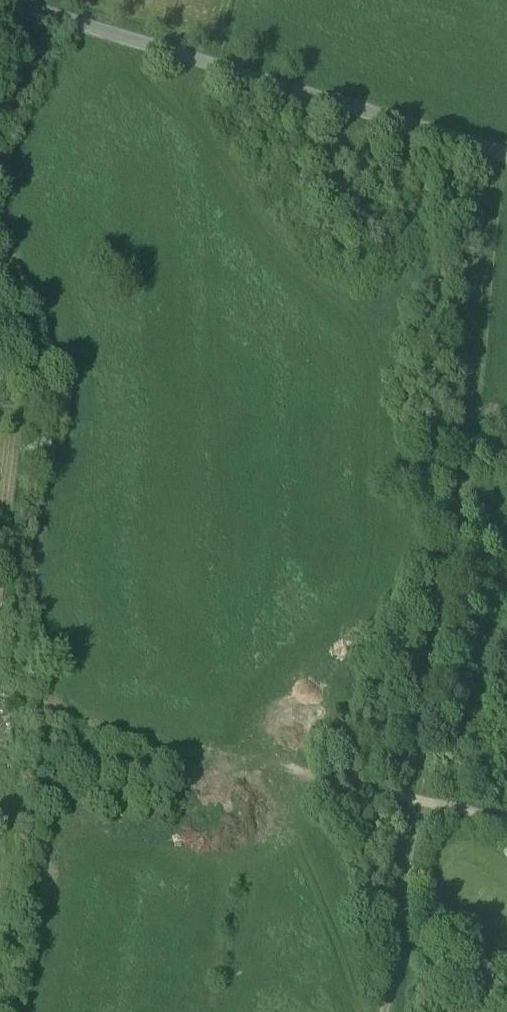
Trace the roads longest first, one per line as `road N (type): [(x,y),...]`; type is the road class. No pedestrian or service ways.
road 1 (track): [(381,1011),(460,503),(491,209),(506,157)]
road 2 (residential): [(506,153),(0,5)]
road 3 (track): [(506,822),(290,780),(288,799),(356,1011)]

